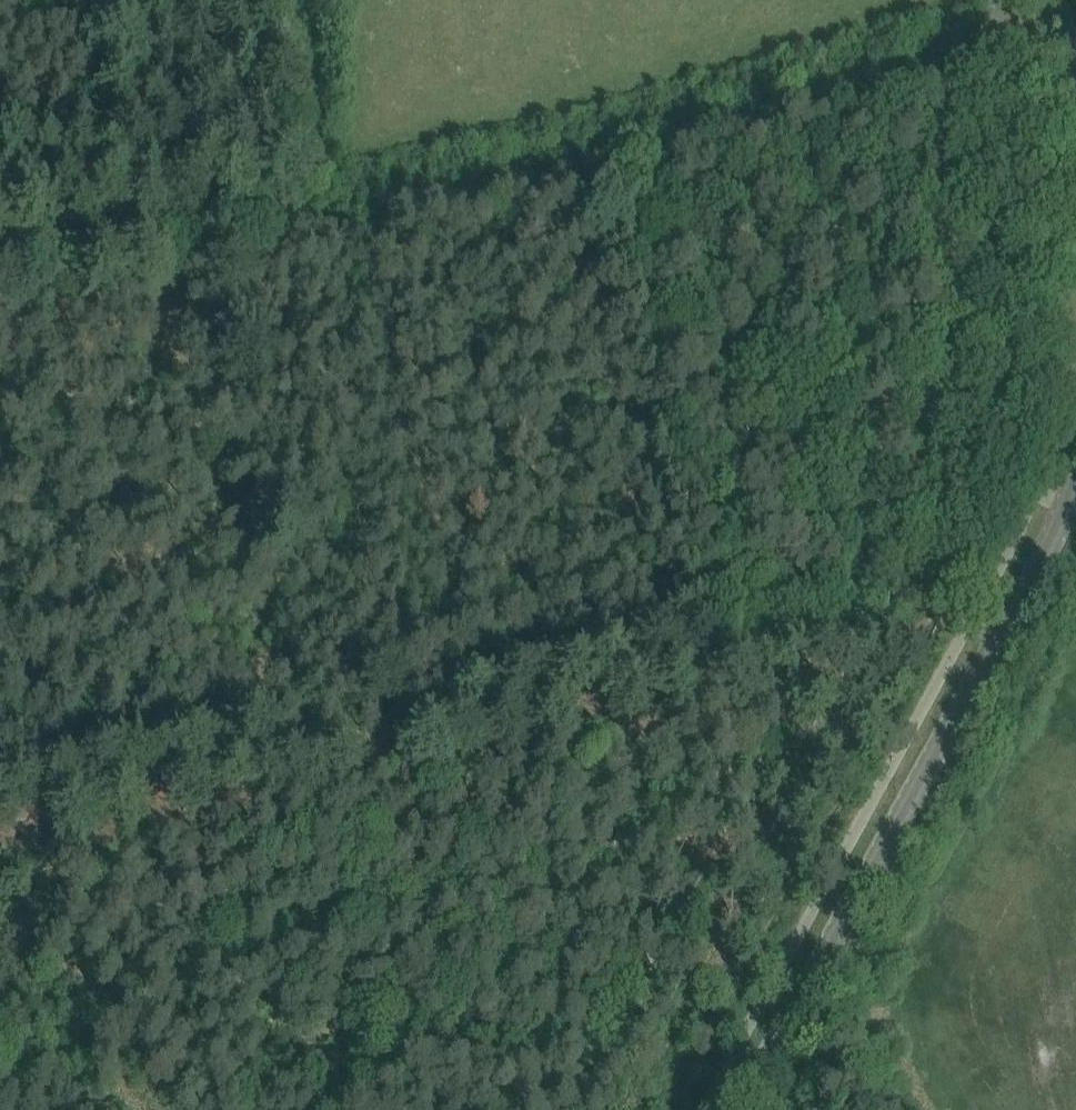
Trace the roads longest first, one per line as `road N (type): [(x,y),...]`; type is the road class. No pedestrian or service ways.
road 1 (track): [(0,833),(436,759),(948,626),(986,628)]
road 2 (tertiary): [(753,1109),(1075,537)]

